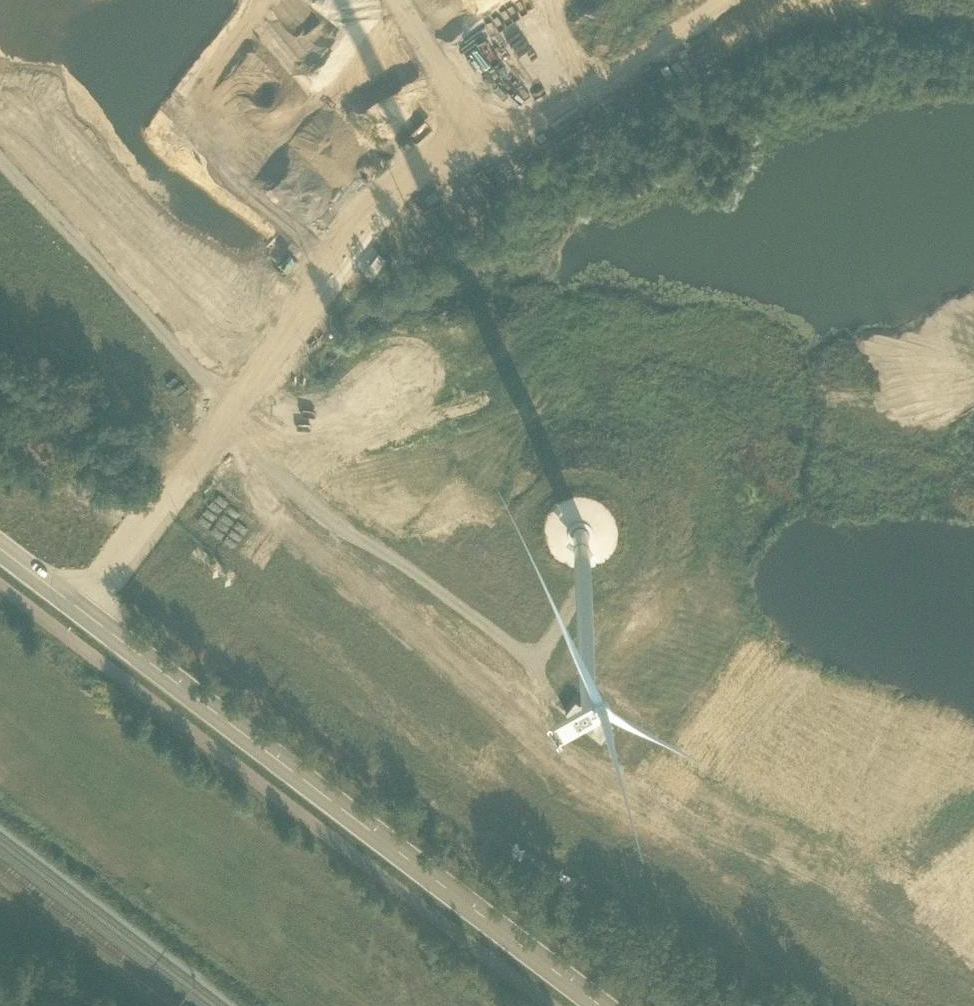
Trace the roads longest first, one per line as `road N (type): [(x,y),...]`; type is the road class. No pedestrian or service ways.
road 1 (tertiary): [(0,551),(598,1005)]

